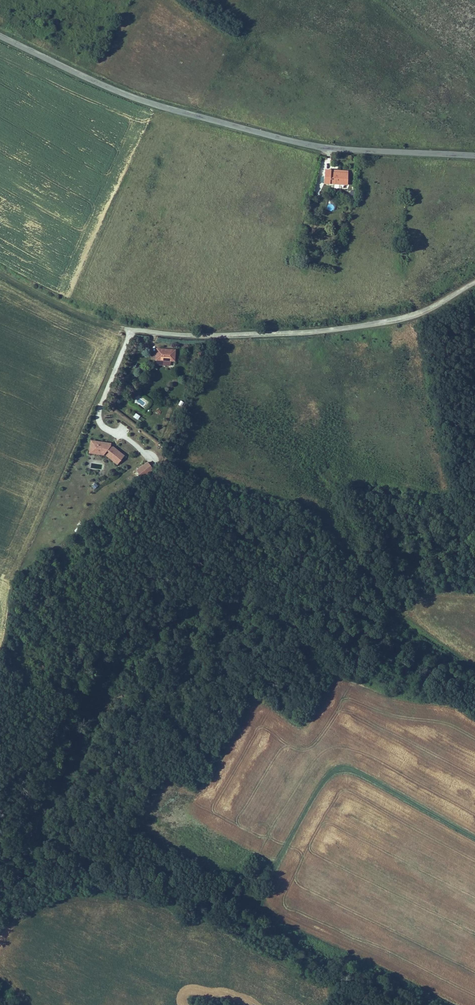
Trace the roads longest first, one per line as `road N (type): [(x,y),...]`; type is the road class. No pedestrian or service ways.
road 1 (tertiary): [(0,34),(128,94),(308,144),(474,154)]
road 2 (unclassified): [(474,284),(421,312),(328,330),(178,337),(130,329)]
road 3 (track): [(474,838),(343,770),(318,789),(272,875)]
road 4 (track): [(130,329),(99,323),(0,276)]

